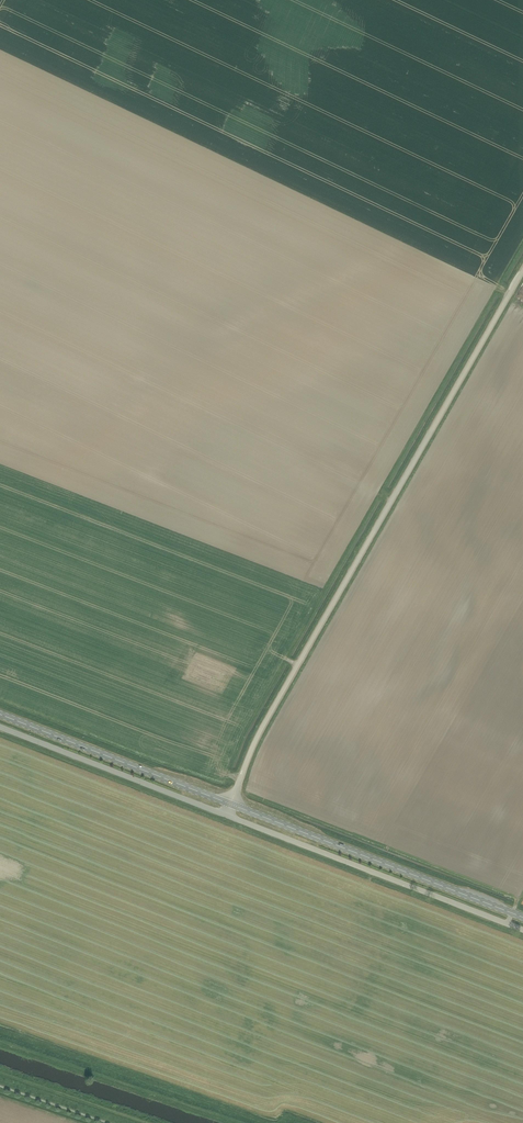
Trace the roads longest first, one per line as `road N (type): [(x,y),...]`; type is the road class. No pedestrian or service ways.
road 1 (unclassified): [(231,804),(266,720),(522,271)]
road 2 (unclassified): [(522,930),(226,815)]
road 3 (secondary): [(522,917),(231,804)]
road 4 (track): [(235,1122),(0,1043)]
road 5 (secondary): [(231,804),(0,714)]
road 6 (unclassified): [(226,815),(0,726)]

